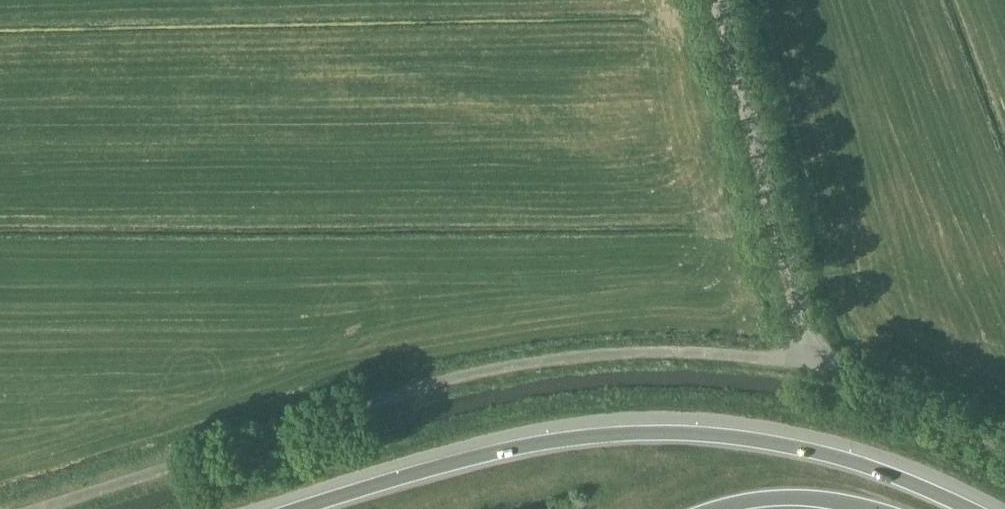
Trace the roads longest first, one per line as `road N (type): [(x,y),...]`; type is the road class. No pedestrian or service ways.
road 1 (unclassified): [(812,346),(772,356),(647,350),(492,369),(41,508)]
road 2 (motorway): [(975,508),(837,452),(671,430),(484,453),(292,508)]
road 3 (unclassified): [(812,346),(731,0)]
road 4 (unclassified): [(1004,437),(838,370),(812,346)]
road 5 (motorway): [(707,508),(814,495),(875,508)]

